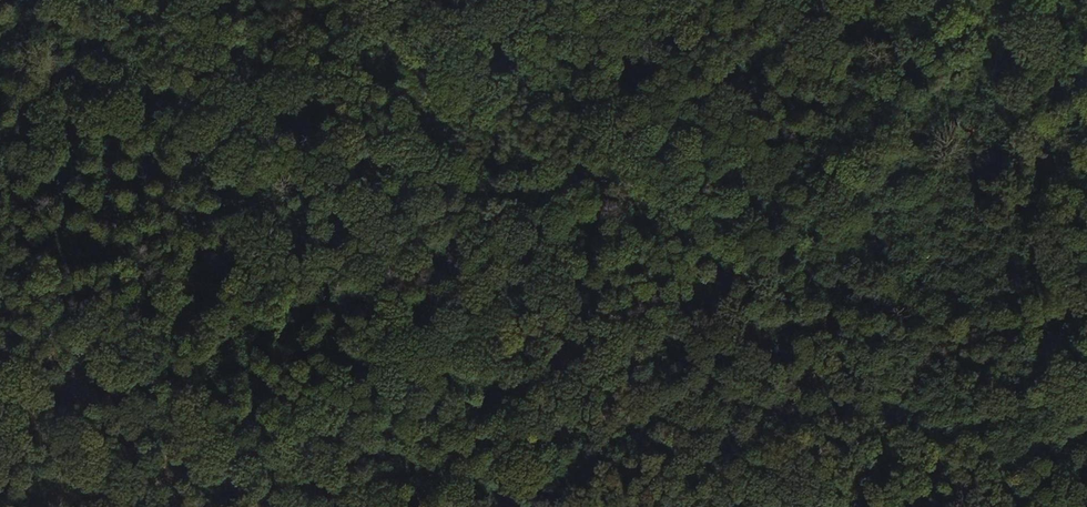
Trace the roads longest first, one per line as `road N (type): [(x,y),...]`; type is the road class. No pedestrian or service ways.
road 1 (track): [(812,506),(804,0)]

